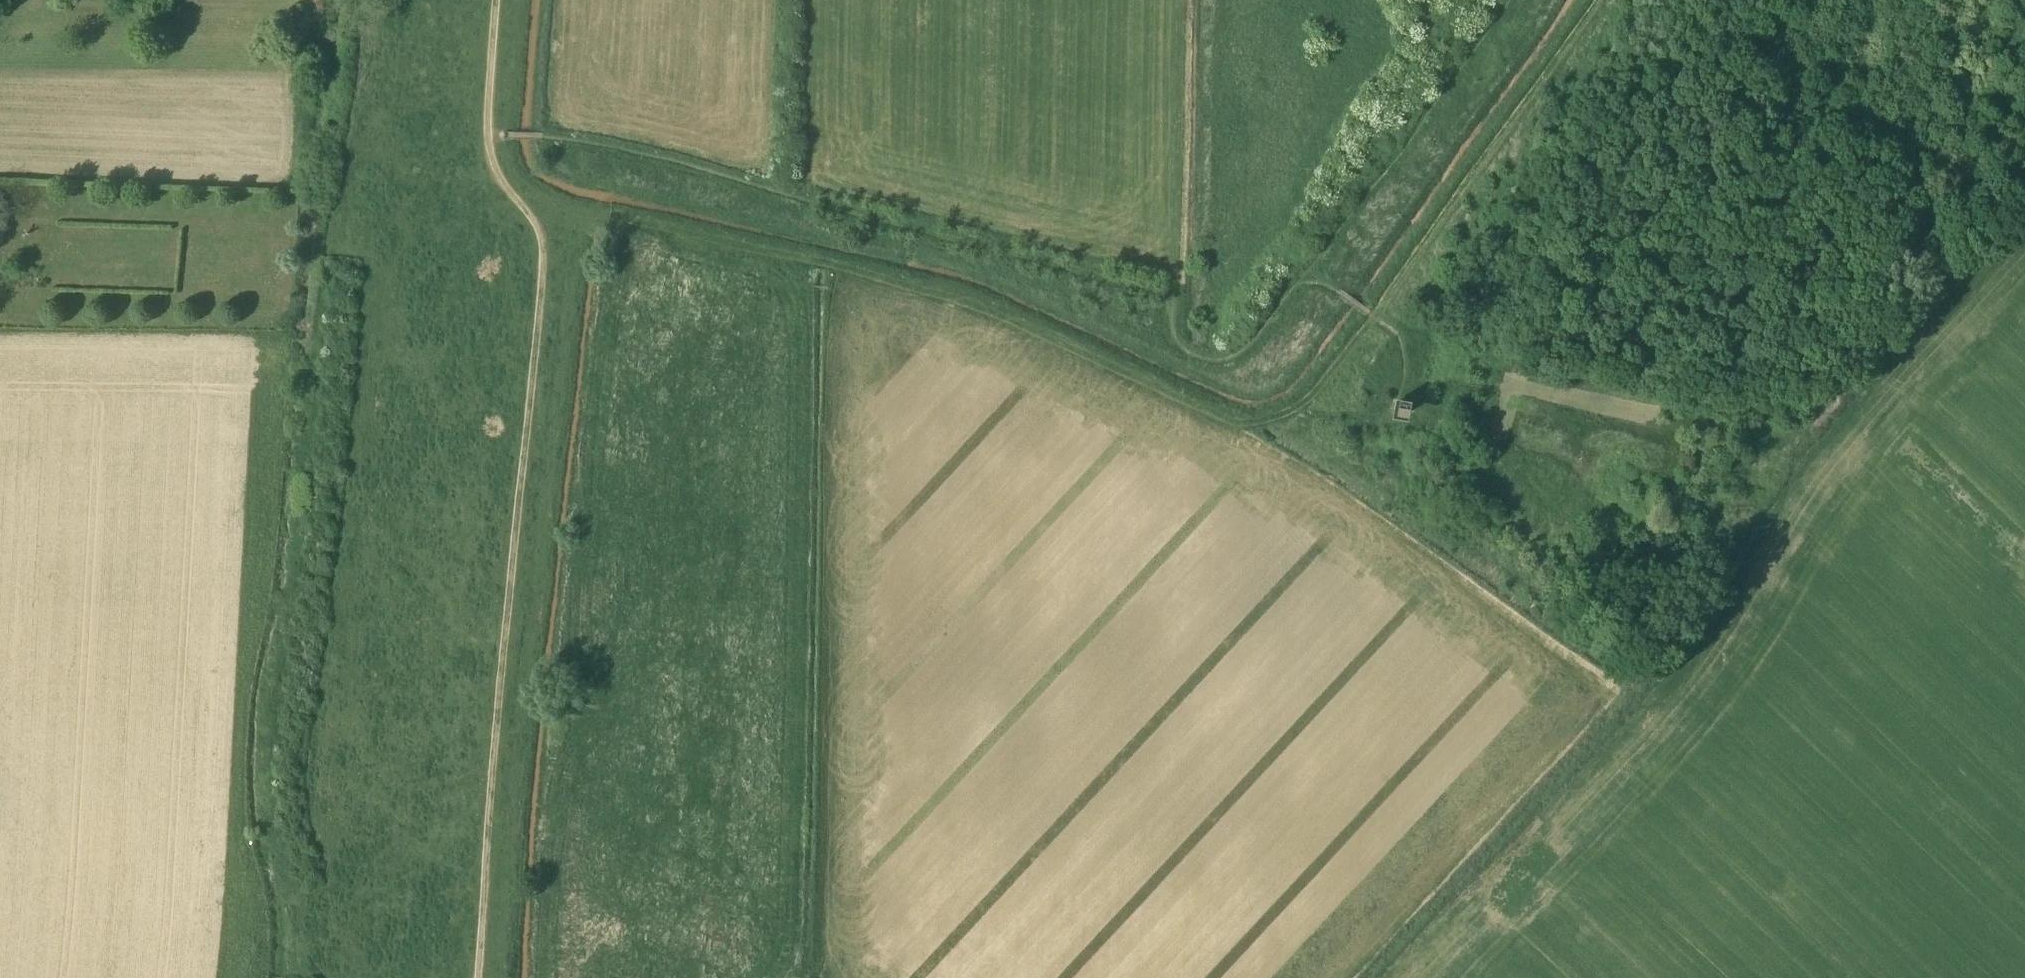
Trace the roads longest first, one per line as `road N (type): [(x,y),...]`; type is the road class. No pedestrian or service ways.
road 1 (track): [(487,135),(494,168),(533,219),(544,252),(479,977)]
road 2 (track): [(808,258),(527,189),(487,135)]
road 3 (track): [(496,0),(487,135)]

